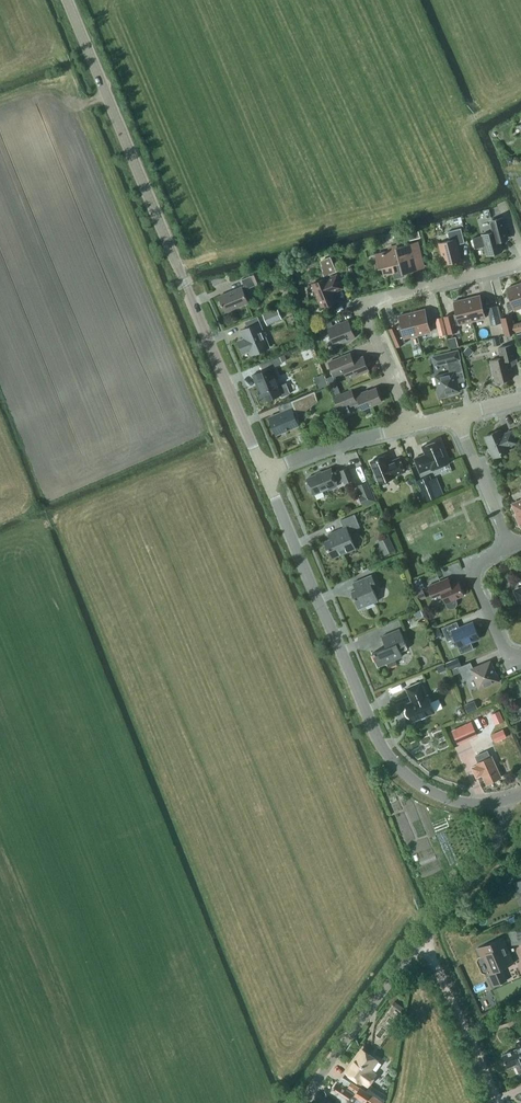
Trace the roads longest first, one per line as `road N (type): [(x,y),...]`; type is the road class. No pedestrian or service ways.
road 1 (tertiary): [(264,472),(67,0)]
road 2 (tertiary): [(504,801),(462,803),(434,793),(387,754),(264,472)]
road 3 (unclassified): [(305,1102),(502,834),(504,801)]
road 4 (residential): [(412,426),(365,303),(520,261)]
road 5 (track): [(497,1102),(423,937)]
road 6 (unclassified): [(412,426),(264,472)]
road 7 (residential): [(520,656),(505,649),(474,573),(482,560),(511,547)]
road 8 (residential): [(511,547),(455,416)]

